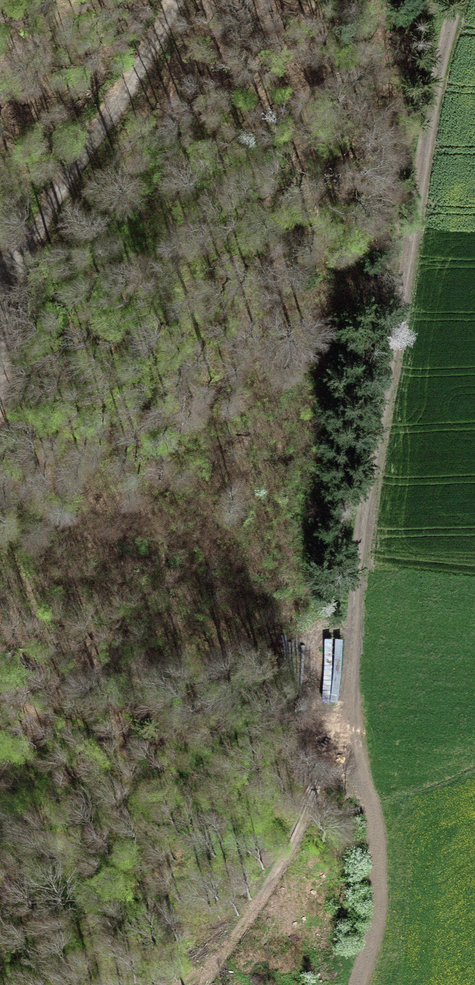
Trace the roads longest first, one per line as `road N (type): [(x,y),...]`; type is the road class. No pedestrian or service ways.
road 1 (track): [(467,0),(407,259),(352,691),(377,812),(380,884),(357,984)]
road 2 (track): [(175,0),(96,149),(30,233),(0,292)]
road 3 (track): [(352,691),(289,851),(202,984)]

